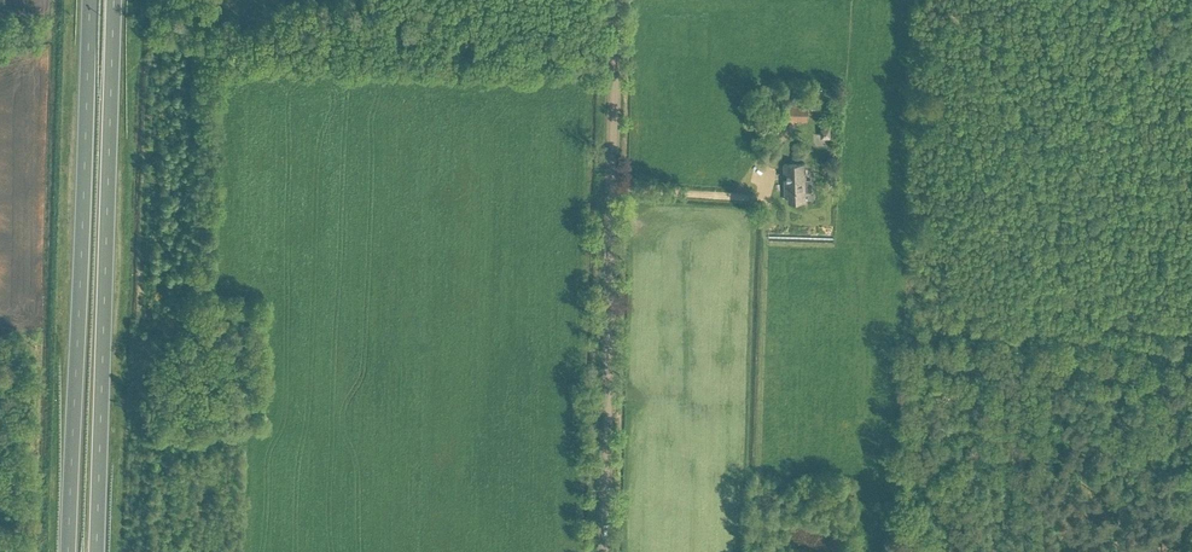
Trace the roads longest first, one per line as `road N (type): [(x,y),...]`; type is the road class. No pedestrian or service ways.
road 1 (trunk): [(89,0),(67,551)]
road 2 (trunk): [(95,551),(113,0)]
road 3 (tertiary): [(604,551),(617,0)]

